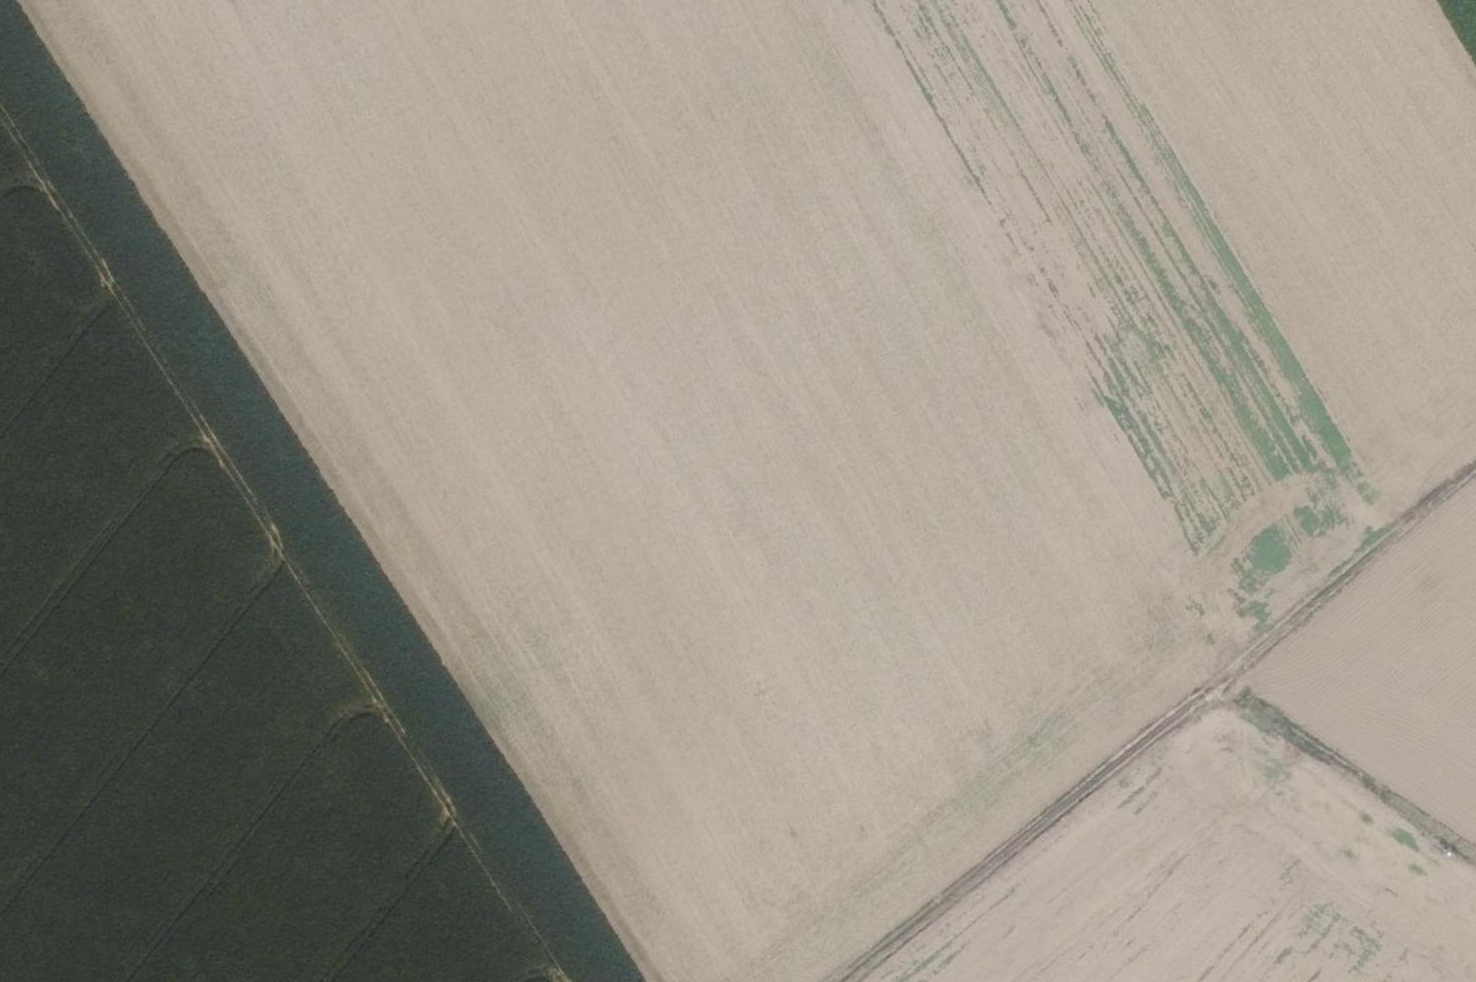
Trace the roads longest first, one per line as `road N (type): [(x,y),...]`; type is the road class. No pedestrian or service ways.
road 1 (track): [(842,981),(1475,462)]
road 2 (track): [(1475,861),(1217,681)]

